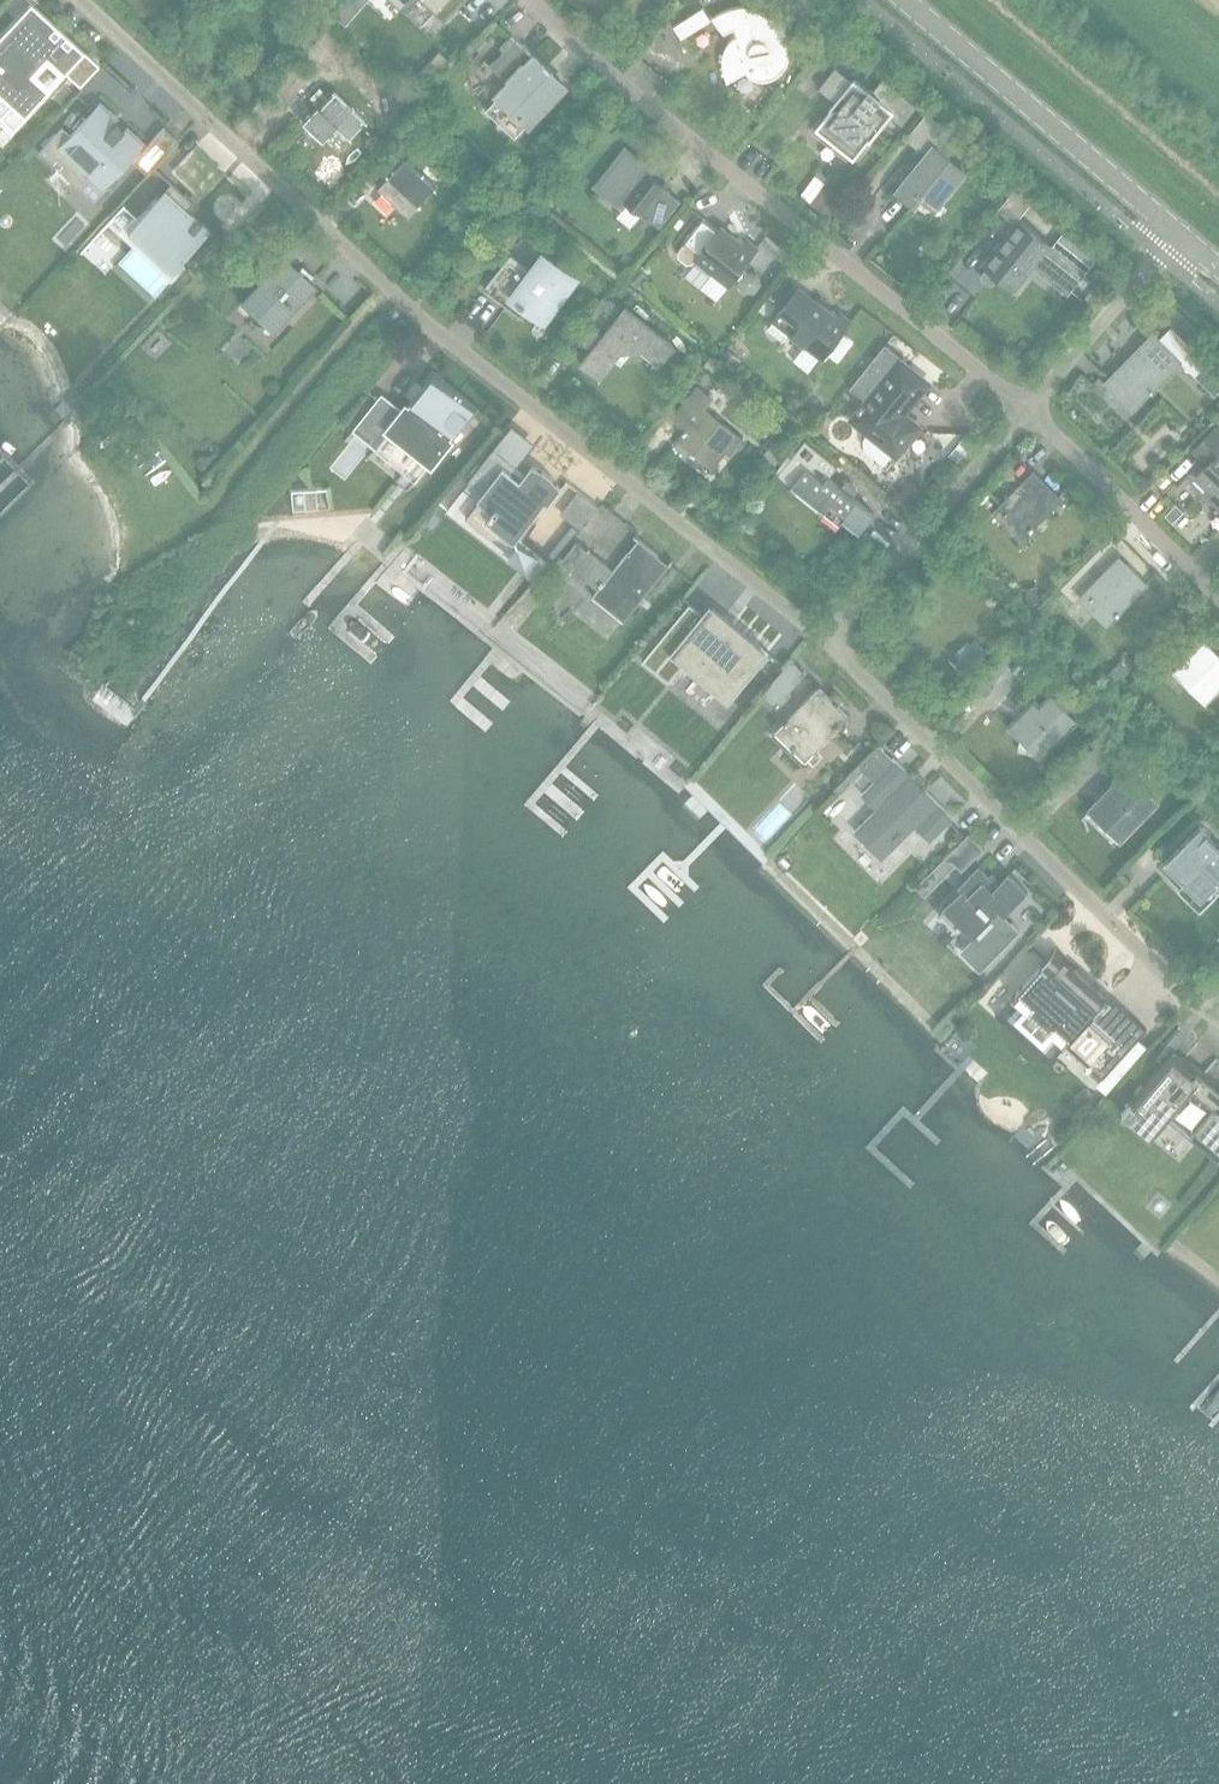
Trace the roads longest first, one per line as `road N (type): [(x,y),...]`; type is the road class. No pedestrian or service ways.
road 1 (residential): [(825,641),(411,310),(78,0)]
road 2 (residential): [(1028,406),(582,49),(532,0)]
road 3 (residential): [(1218,1021),(825,641)]
road 4 (tertiary): [(1178,235),(903,0)]
road 5 (residential): [(825,641),(1028,406)]
road 6 (residential): [(1218,594),(1028,406)]
road 7 (residential): [(1028,406),(1144,274)]

